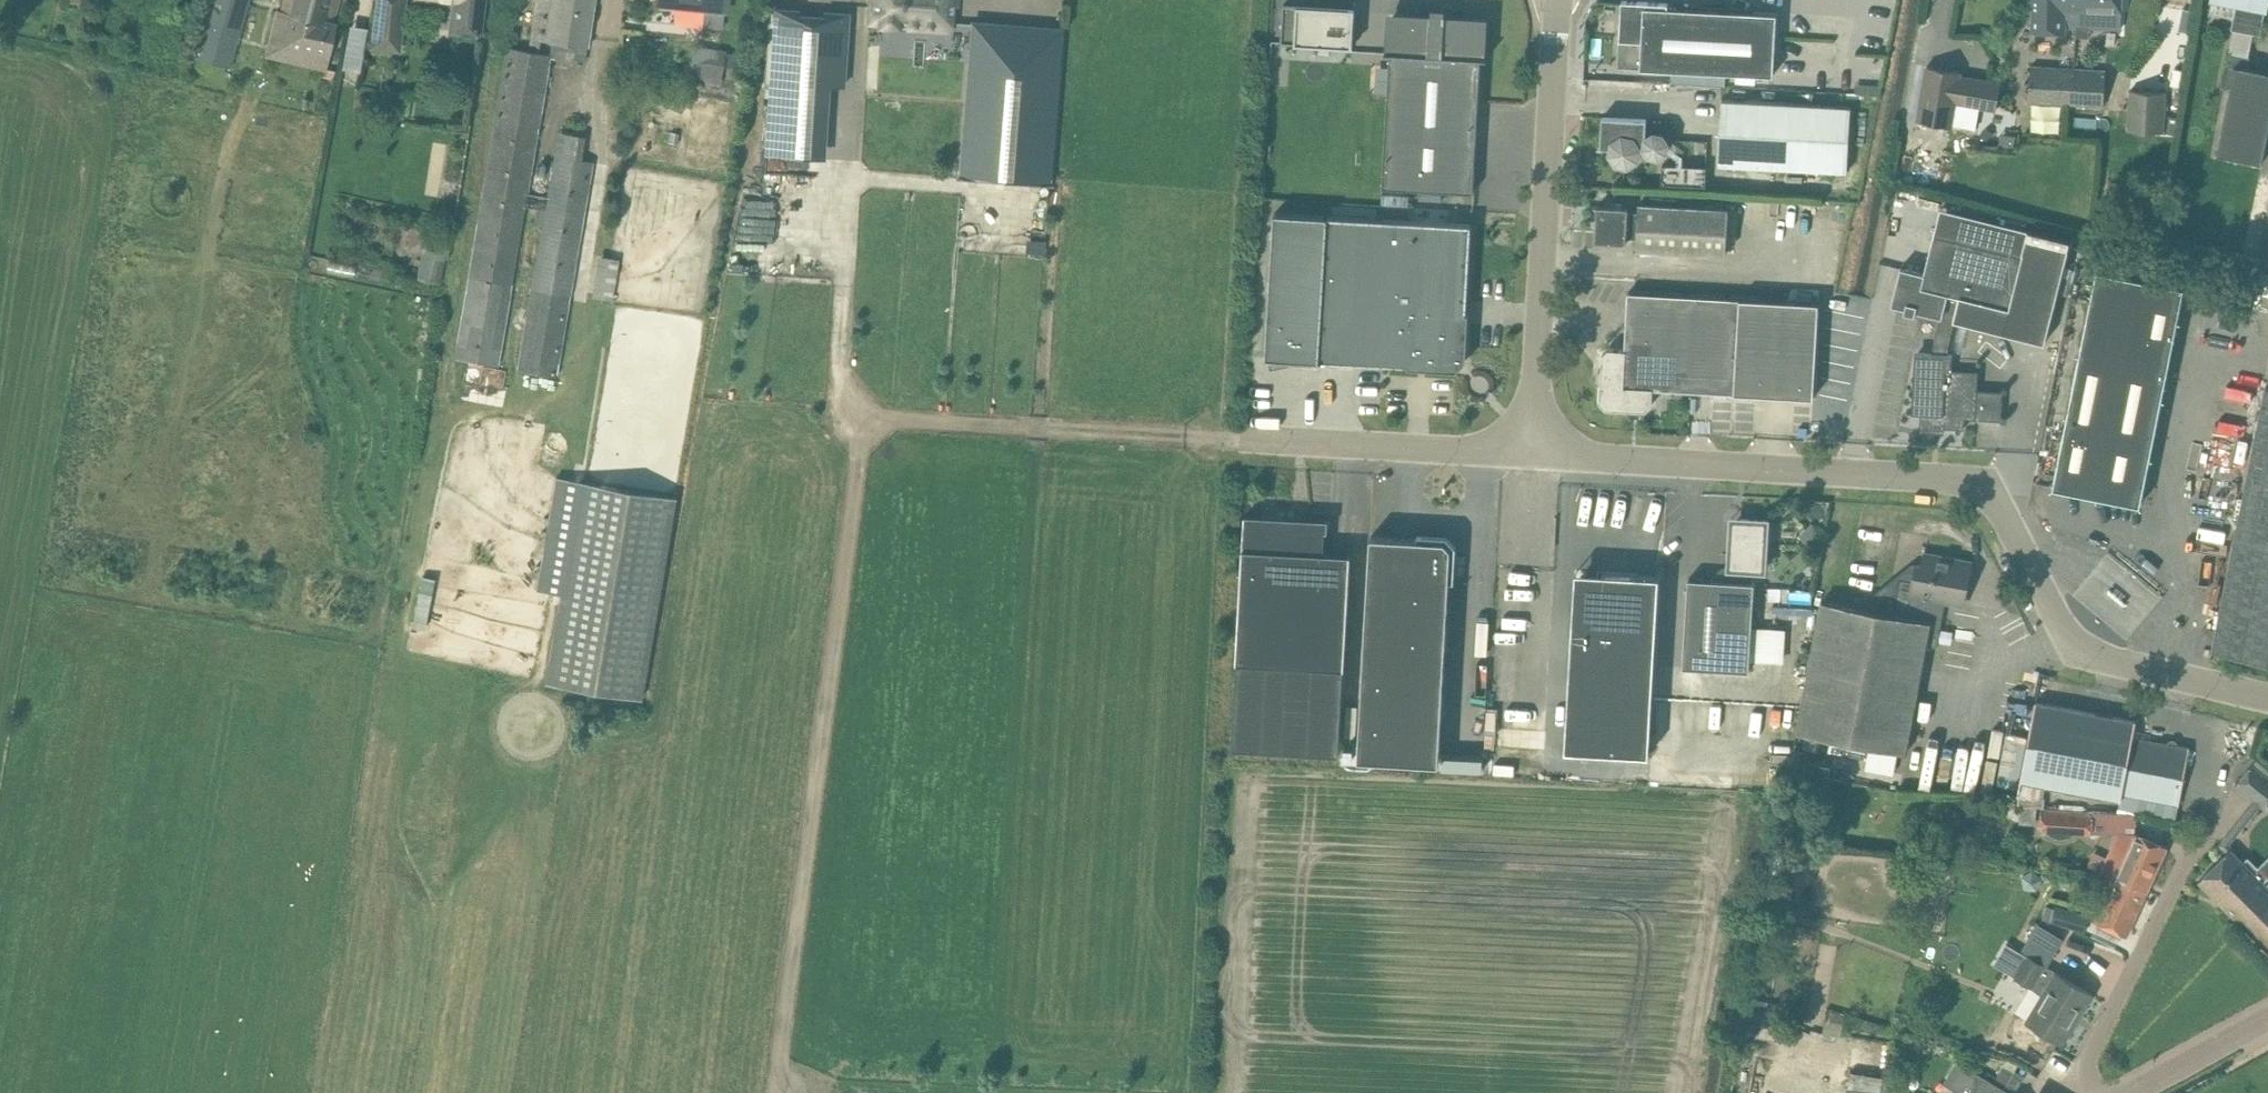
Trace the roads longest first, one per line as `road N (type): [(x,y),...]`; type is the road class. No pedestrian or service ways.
road 1 (track): [(771,1092),(864,442),(873,430),(906,421),(1182,436)]
road 2 (unclassified): [(2267,694),(2091,653),(2055,619),(2014,533),(1980,486),(1536,452)]
road 3 (unclassified): [(1536,452),(1558,0)]
road 4 (unclassified): [(1536,452),(1182,436)]
road 5 (residential): [(2081,1092),(2094,1041),(2194,842)]
road 6 (tertiary): [(2139,1092),(2267,1018)]

